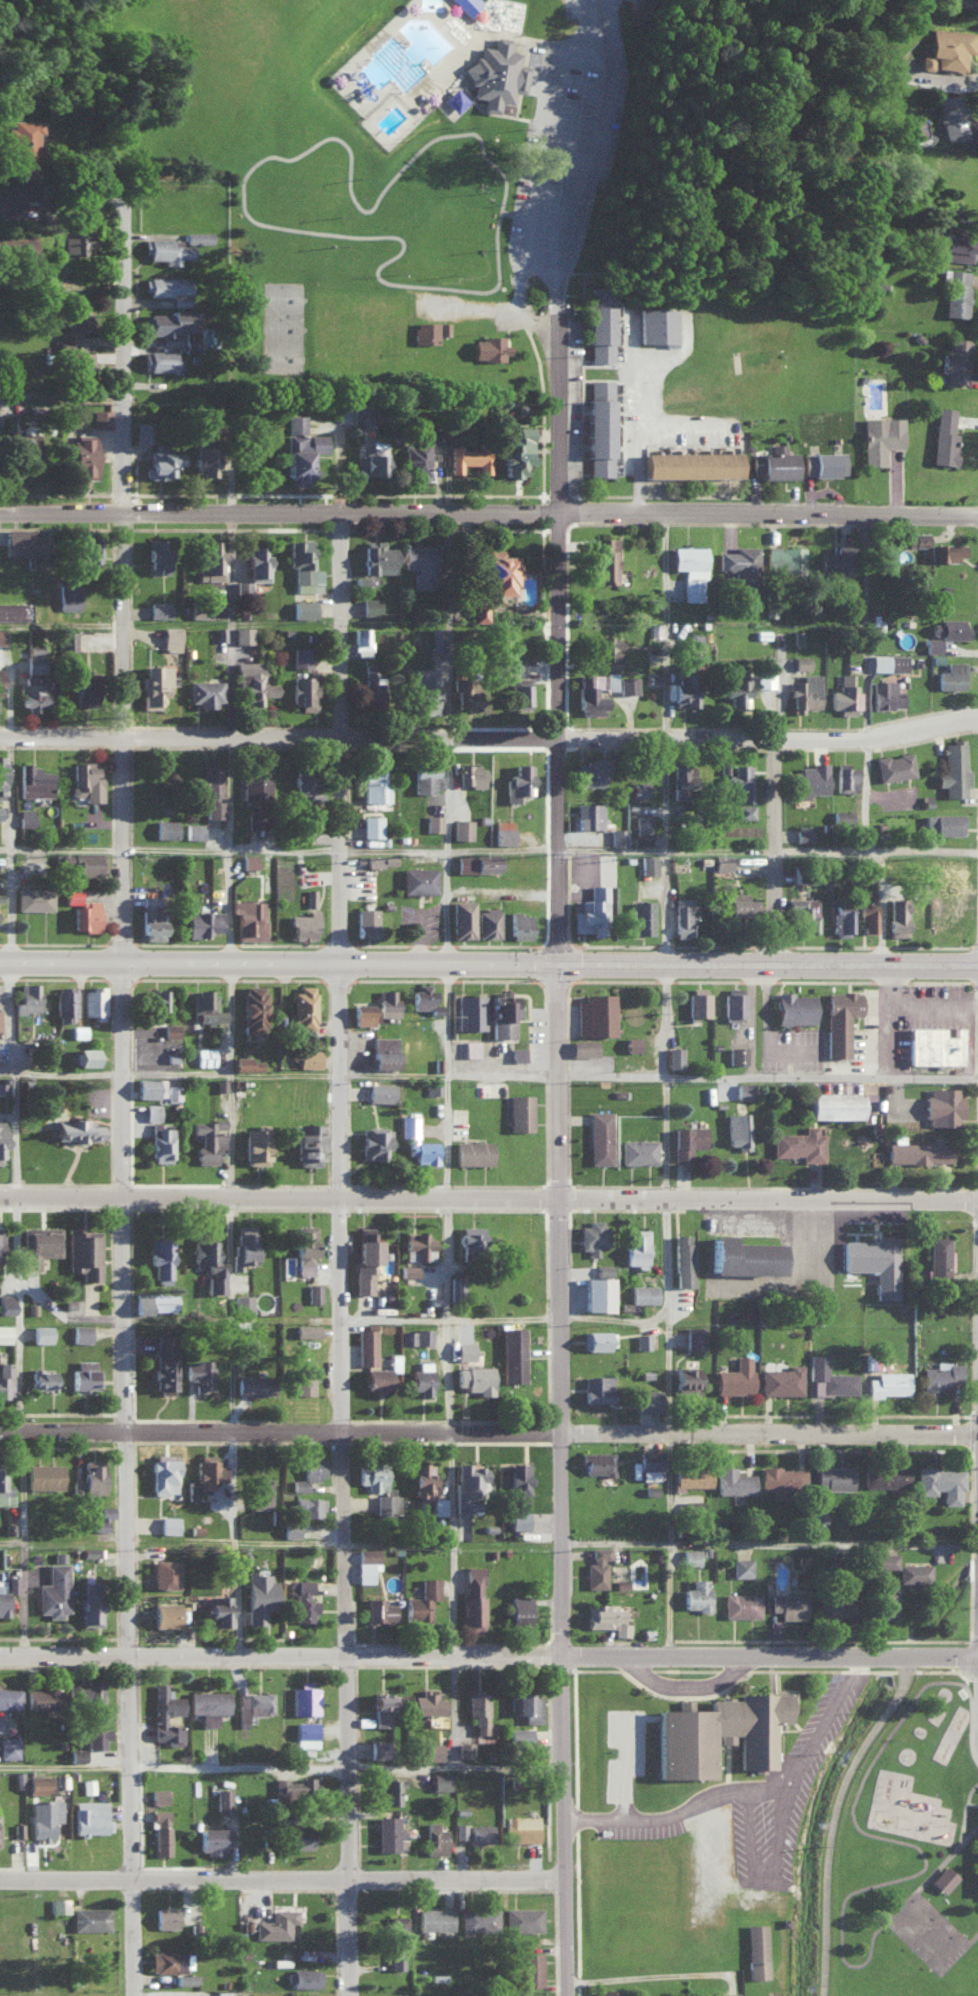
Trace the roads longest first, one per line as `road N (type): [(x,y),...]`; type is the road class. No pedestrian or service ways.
road 1 (residential): [(133,1195),(134,198)]
road 2 (residential): [(977,521),(0,513)]
road 3 (residential): [(977,1433),(0,1428)]
road 4 (primary): [(0,960),(977,963)]
road 5 (residential): [(977,1657),(0,1655)]
road 6 (residential): [(0,1195),(977,1197)]
road 7 (residential): [(854,739),(0,737)]
road 8 (residential): [(349,1995),(337,1194)]
road 9 (tertiary): [(565,1995),(555,1194)]
road 10 (residential): [(140,1995),(125,1430),(133,1195)]
road 11 (residential): [(337,1194),(349,1075),(350,431)]
road 12 (residential): [(563,1879),(0,1880)]
road 13 (residential): [(571,962),(572,514)]
road 14 (residential): [(603,35),(568,68),(548,182),(541,257),(568,286)]
road 15 (residential): [(568,286),(579,269),(616,79),(603,35)]
road 16 (tertiary): [(555,1194),(570,1075),(571,962)]
road 17 (residential): [(572,514),(568,286)]
road 18 (residential): [(785,962),(783,739)]
road 19 (residential): [(977,718),(854,739)]

